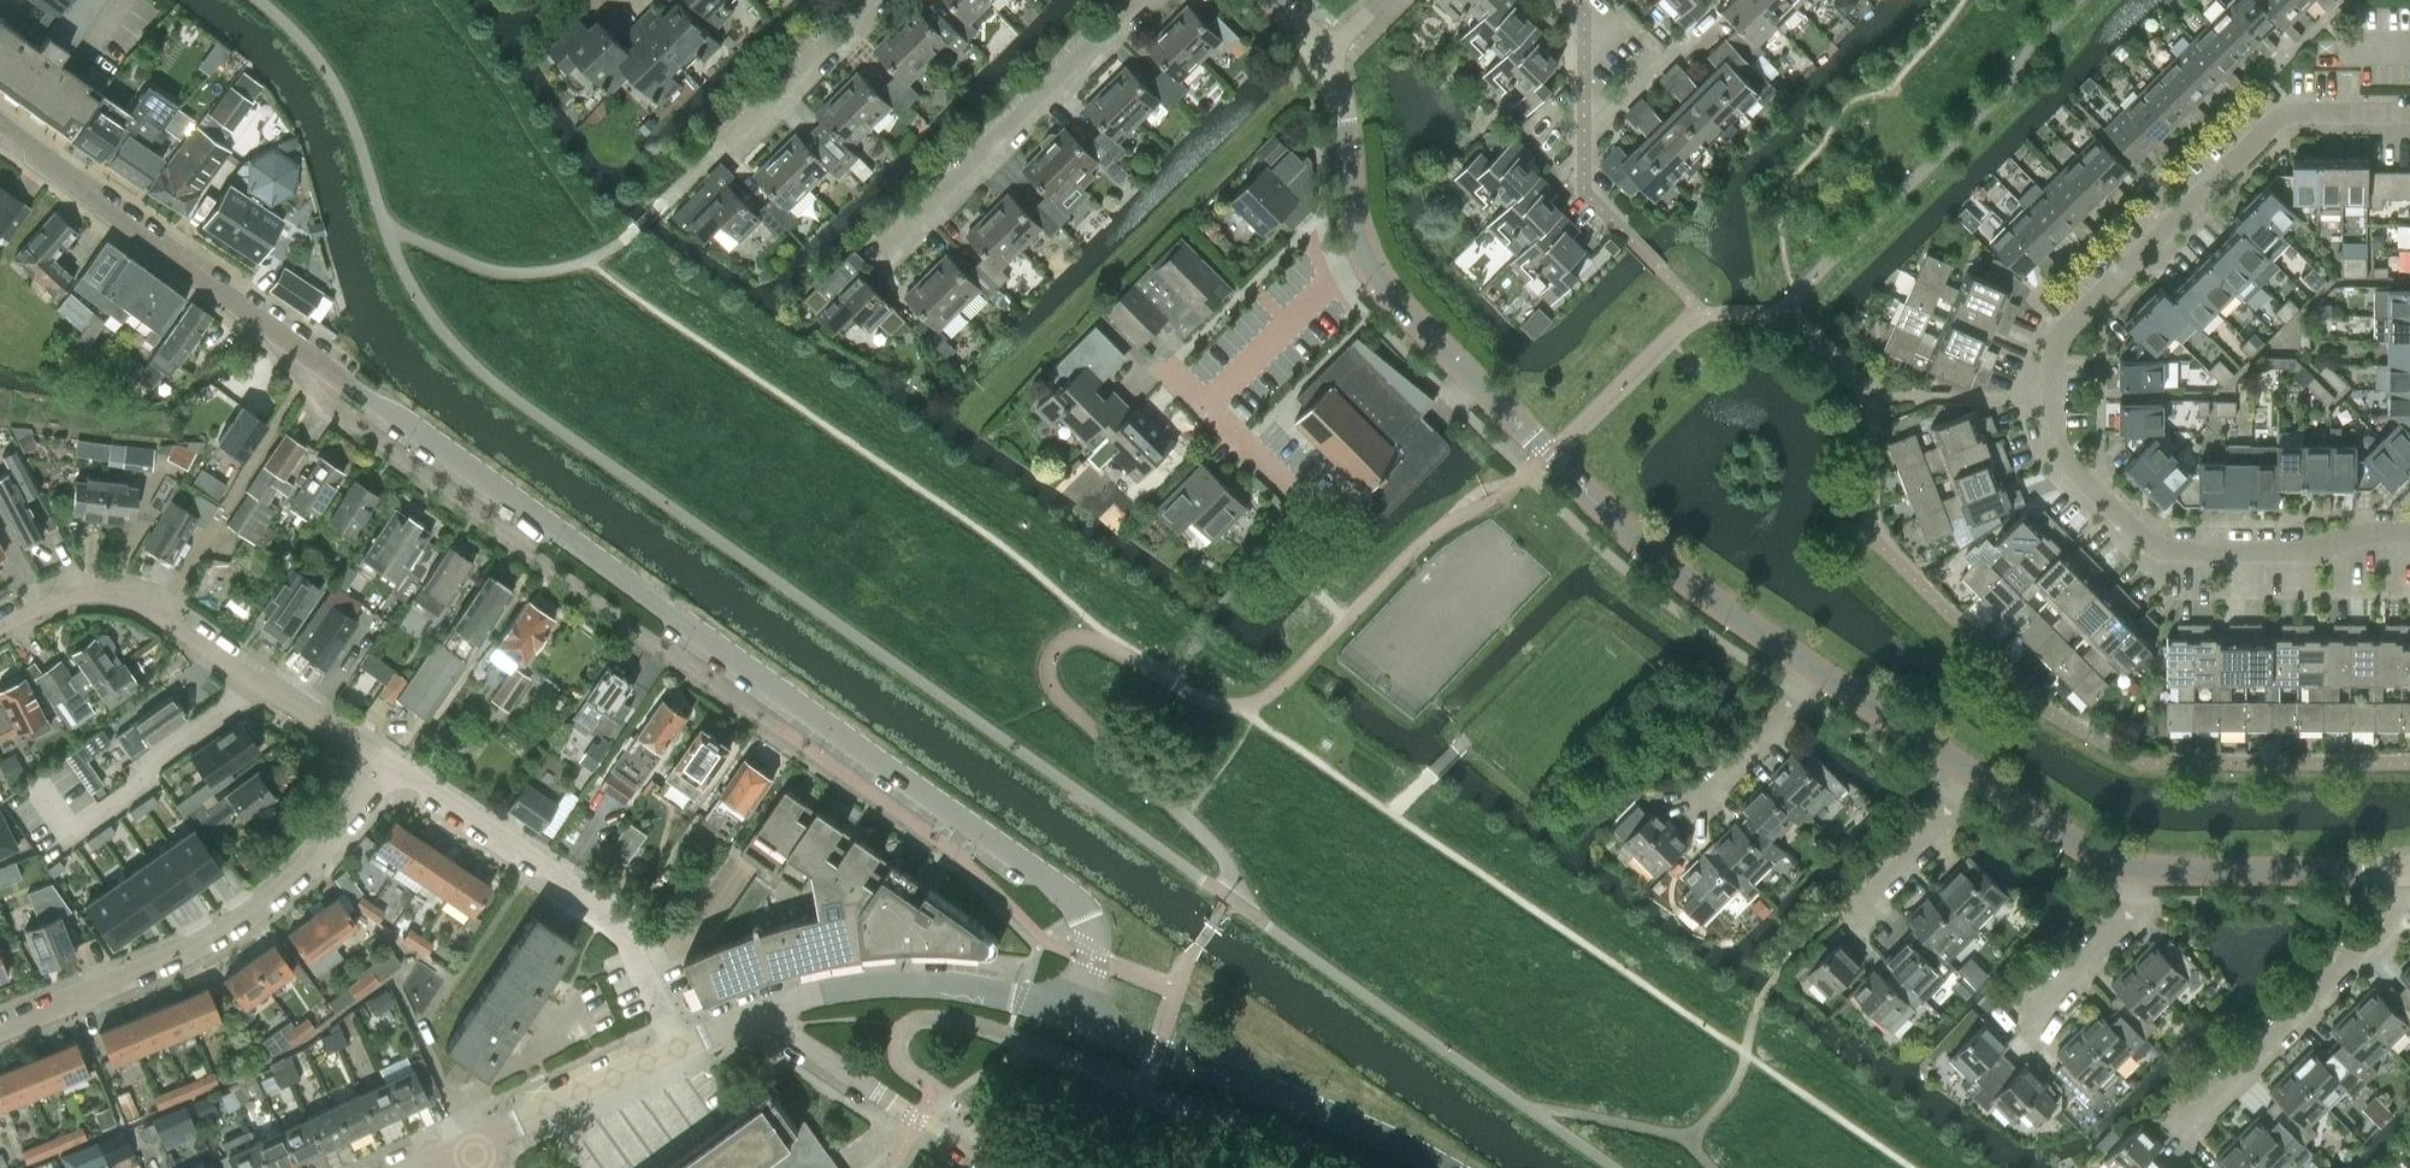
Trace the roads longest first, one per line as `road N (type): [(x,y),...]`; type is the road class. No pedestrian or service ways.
road 1 (residential): [(1034,868),(81,193),(0,120)]
road 2 (residential): [(2409,533),(2370,532),(2336,545),(2151,547),(2054,450),(2057,340),(2294,109),(2409,110)]
road 3 (tertiary): [(1820,674),(1663,563),(1390,293),(1368,258)]
road 4 (residential): [(0,1028),(194,949),(314,866),(387,766)]
road 5 (residential): [(678,1049),(616,921),(387,766)]
road 6 (unclassified): [(1070,1013),(1449,1167)]
road 7 (residential): [(2173,1130),(2402,906),(2402,873)]
road 8 (residential): [(886,247),(1135,0)]
road 9 (residential): [(0,628),(90,594),(154,615),(251,680)]
road 10 (residential): [(772,1008),(798,1040),(999,1167)]
road 11 (residential): [(1632,241),(1583,190),(1582,12),(1571,0)]
road 12 (tertiary): [(2402,873),(2140,869)]
road 13 (unclassified): [(814,993),(917,984),(1070,1013)]
road 14 (residential): [(468,1150),(678,1049)]
road 15 (residential): [(1204,406),(1340,271),(1368,258)]
road 16 (tertiary): [(1368,258),(1323,52)]
road 17 (residential): [(734,137),(870,0)]
road 18 (residential): [(2024,1016),(2134,905),(2140,869)]
road 19 (tertiary): [(1977,778),(1820,674)]
road 20 (tertiary): [(2140,869),(2080,846),(1977,778)]
road 21 (residential): [(1685,804),(1820,674)]
road 22 (residential): [(1848,910),(1977,778)]
road 23 (residential): [(1034,868),(1067,897),(1093,940),(1070,1013)]
road 24 (residential): [(387,766),(251,680)]
road 25 (residential): [(1313,513),(1204,406)]

